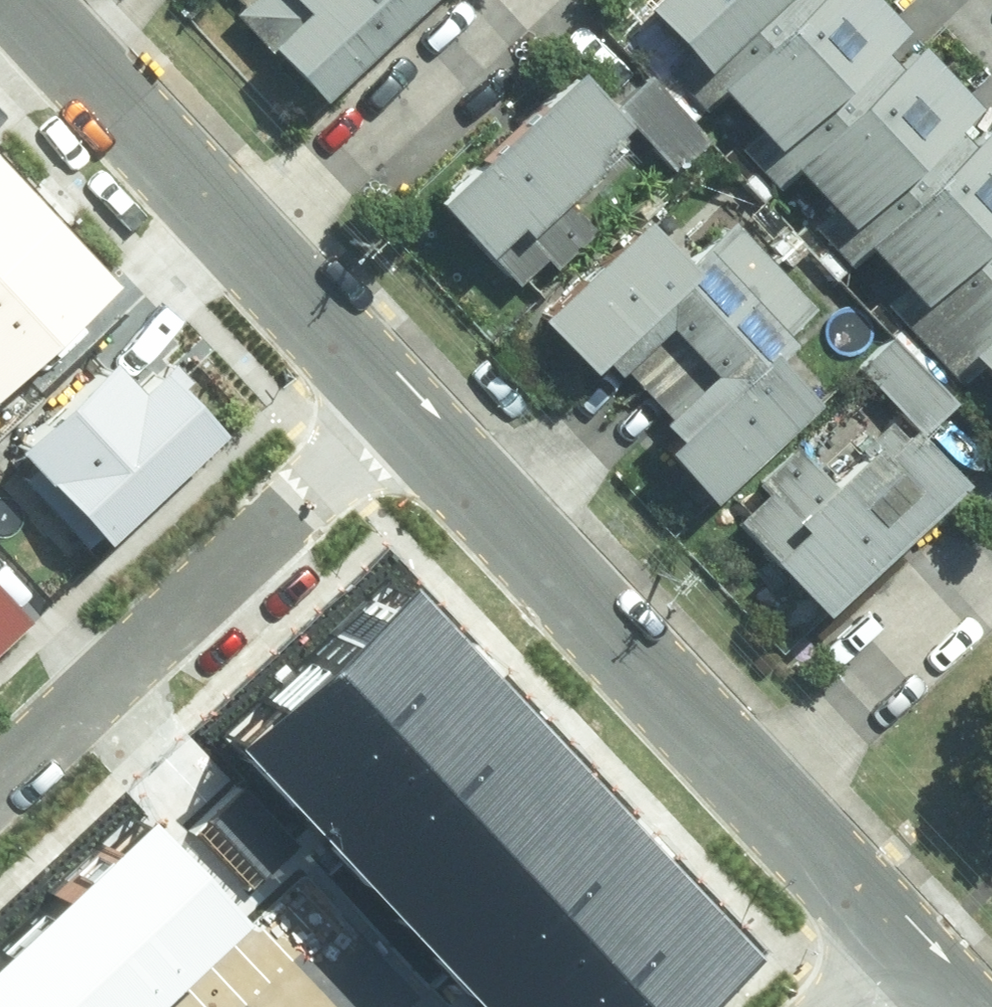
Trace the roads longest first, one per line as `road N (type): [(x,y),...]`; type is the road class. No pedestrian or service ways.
road 1 (residential): [(0,767),(408,394)]
road 2 (residential): [(408,394),(762,781)]
road 3 (residential): [(510,0),(261,235)]
road 4 (residential): [(46,0),(261,235)]
road 5 (residential): [(762,781),(991,567)]
road 6 (residential): [(762,781),(914,936)]
road 7 (residential): [(261,235),(408,394)]

